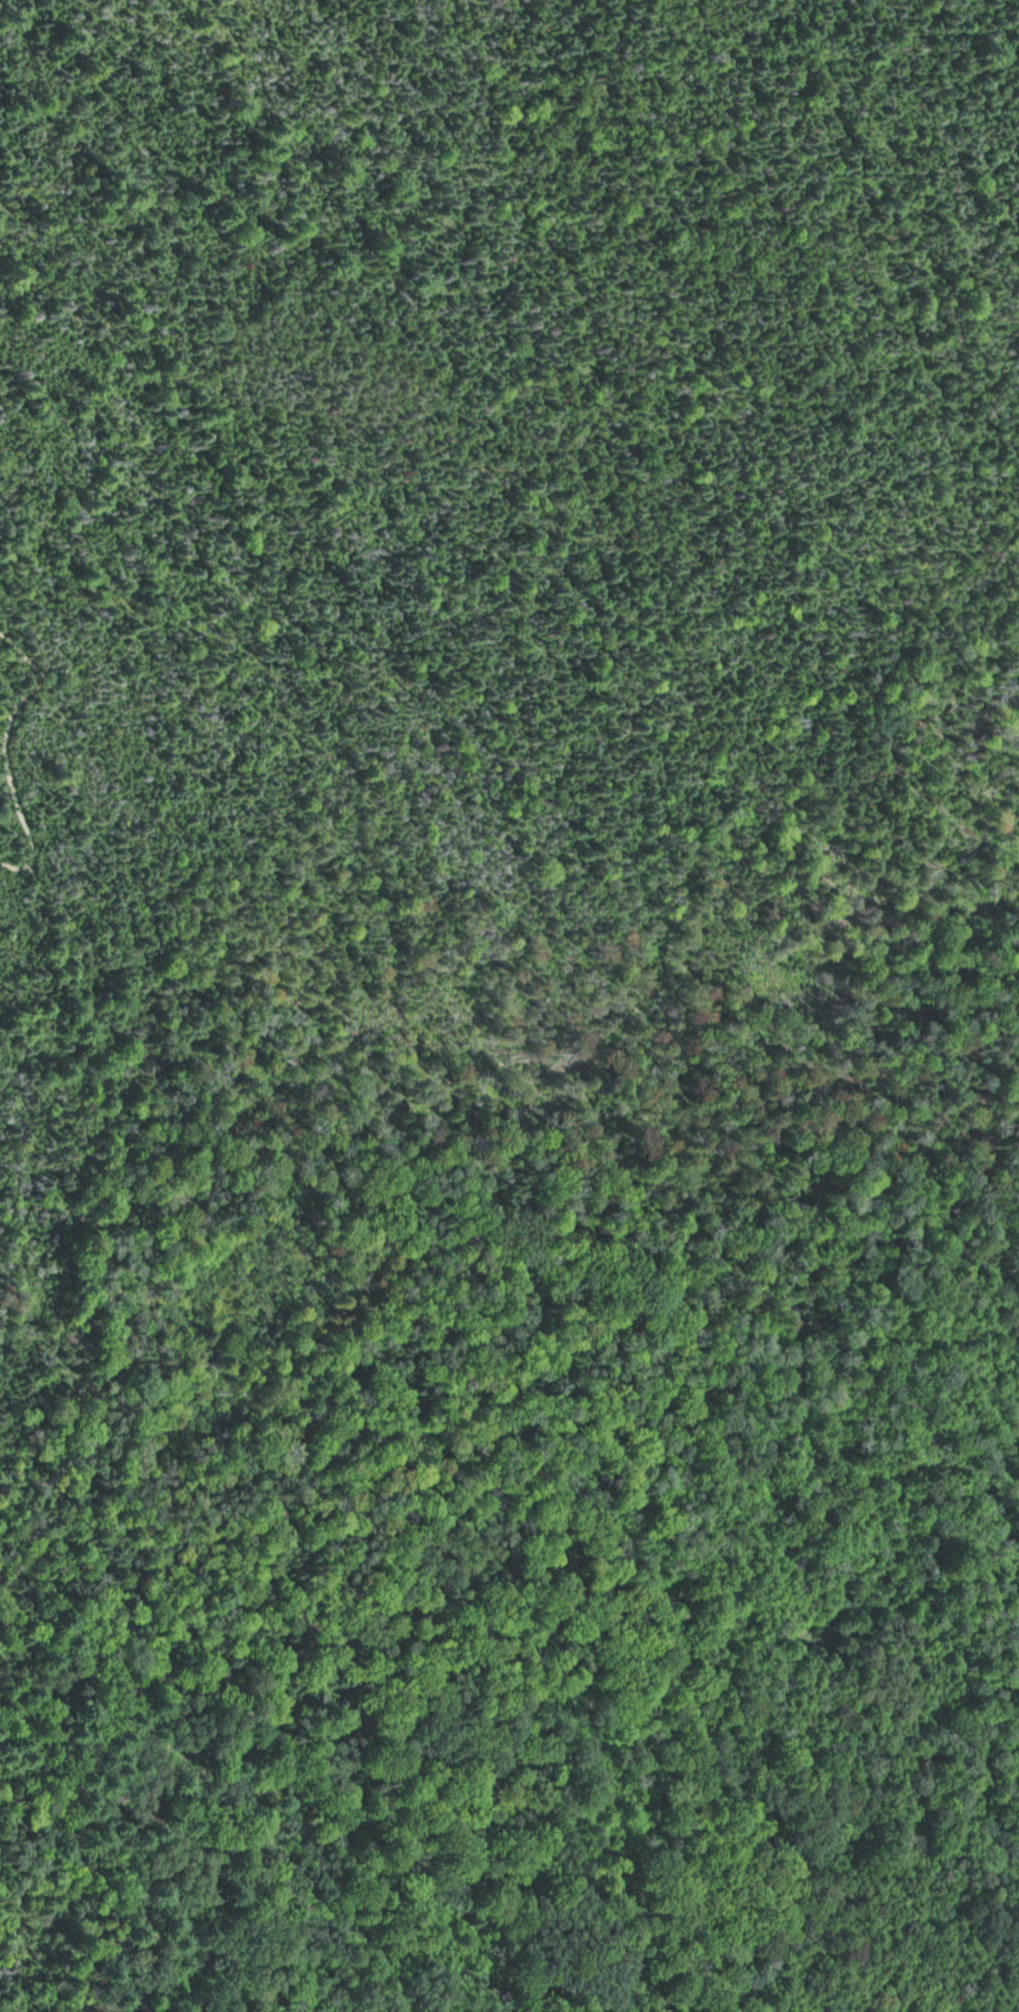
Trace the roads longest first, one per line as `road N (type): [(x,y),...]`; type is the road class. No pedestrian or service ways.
road 1 (track): [(1018,566),(848,188),(787,0)]

